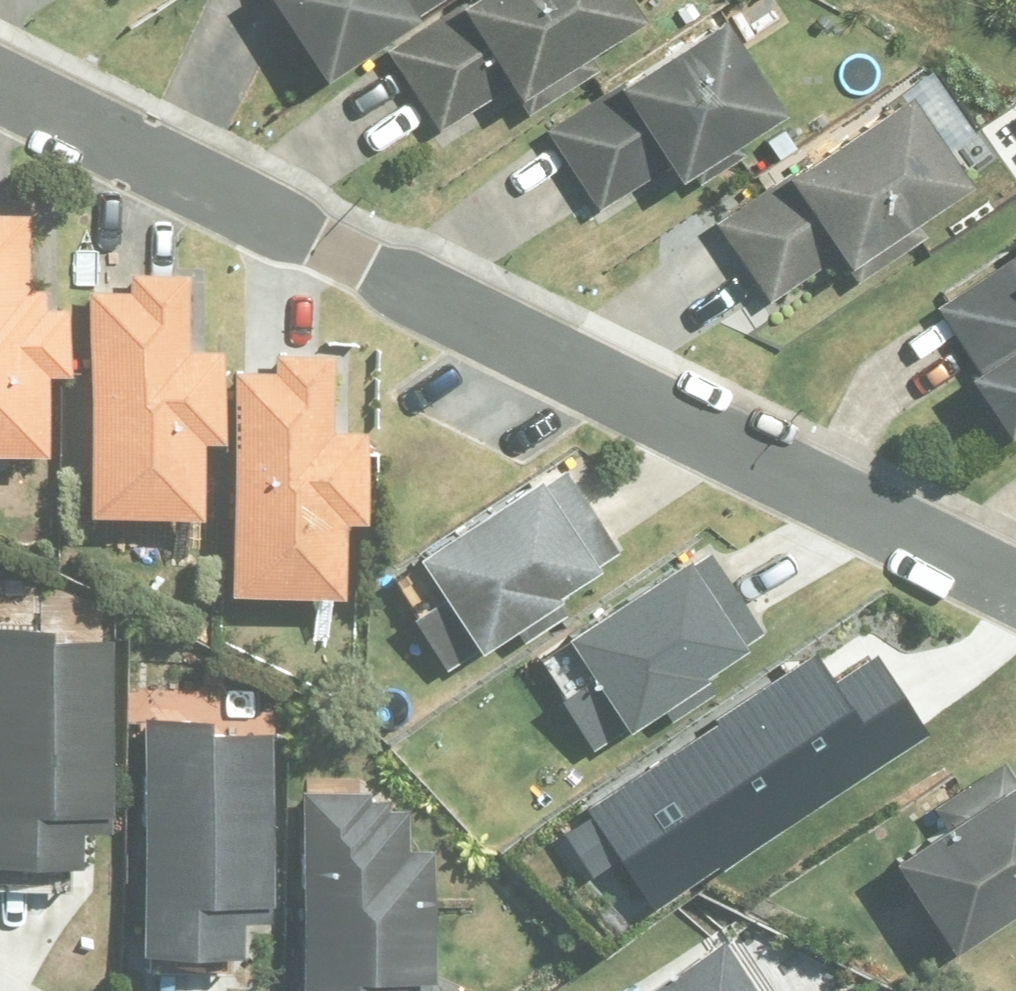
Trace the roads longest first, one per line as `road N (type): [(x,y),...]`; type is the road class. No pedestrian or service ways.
road 1 (residential): [(0,80),(1015,585)]

